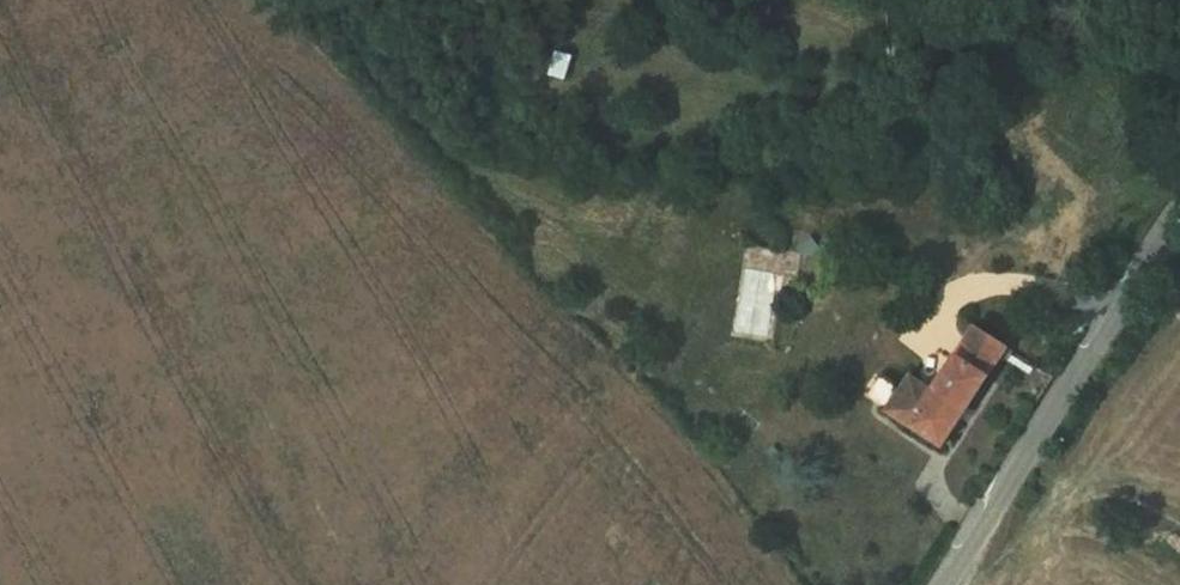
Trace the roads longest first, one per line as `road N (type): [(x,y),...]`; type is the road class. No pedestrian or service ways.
road 1 (unclassified): [(1179,213),(938,584)]

